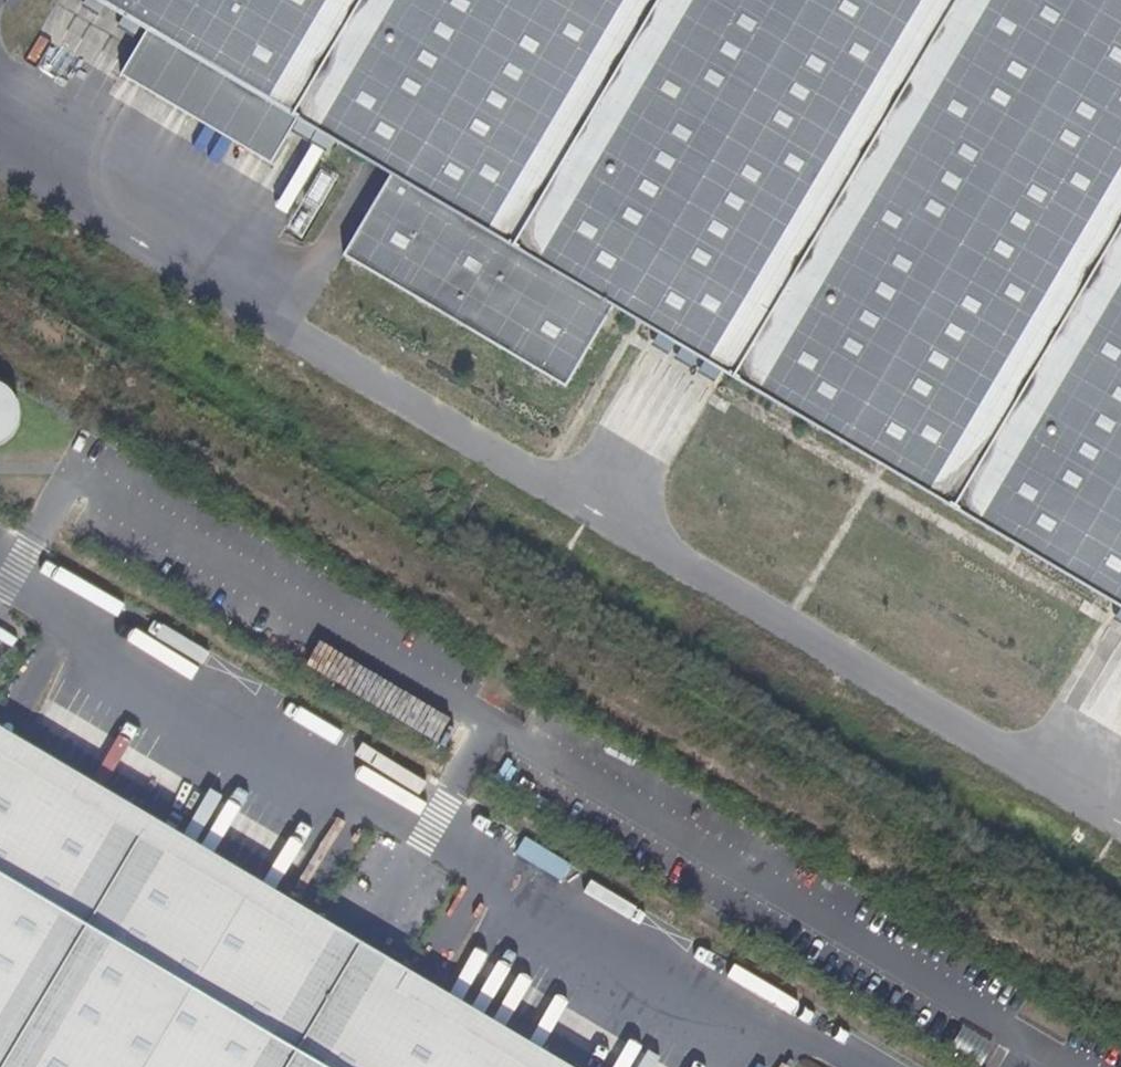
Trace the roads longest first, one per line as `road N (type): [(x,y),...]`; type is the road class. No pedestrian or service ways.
road 1 (track): [(1120,829),(305,343),(284,288)]

